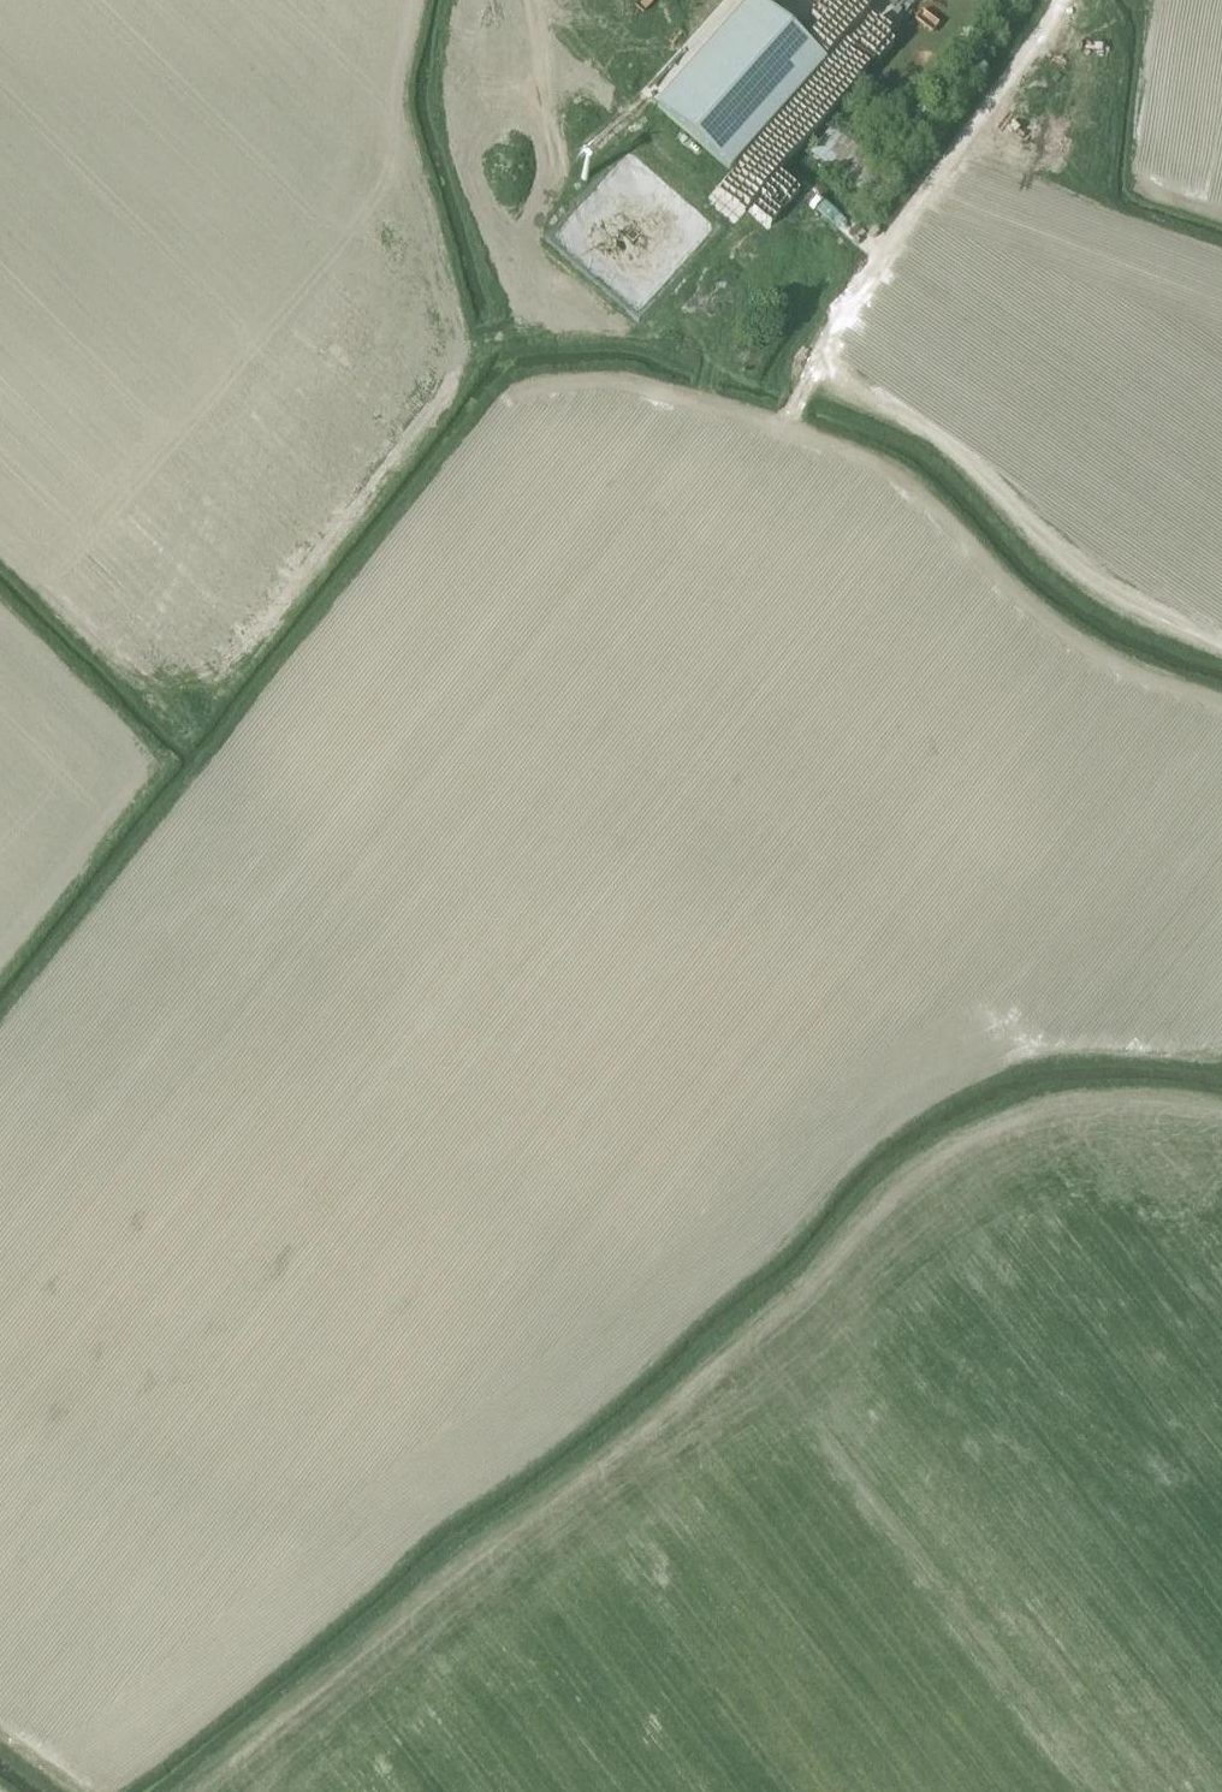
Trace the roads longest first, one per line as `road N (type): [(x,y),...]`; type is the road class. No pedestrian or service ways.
road 1 (track): [(1063,0),(831,328),(825,363),(841,384),(954,453),(1089,591),(1221,647)]

